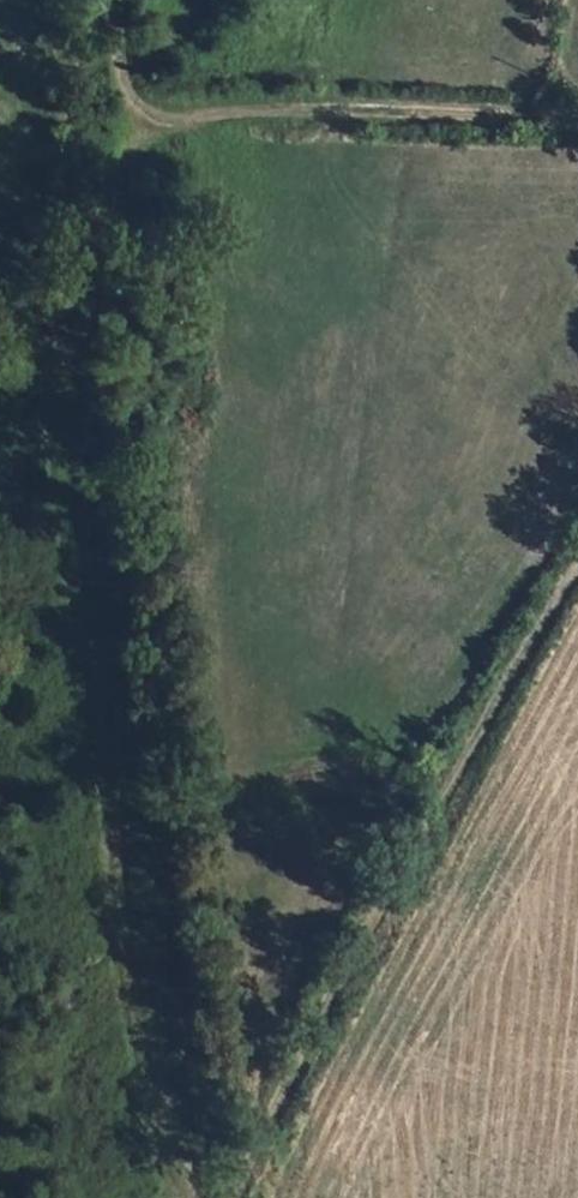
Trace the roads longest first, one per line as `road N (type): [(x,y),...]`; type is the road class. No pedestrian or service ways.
road 1 (track): [(225,1197),(238,1143),(289,1029),(577,511)]
road 2 (track): [(90,0),(97,38),(151,116),(184,123),(247,112),(577,117)]

